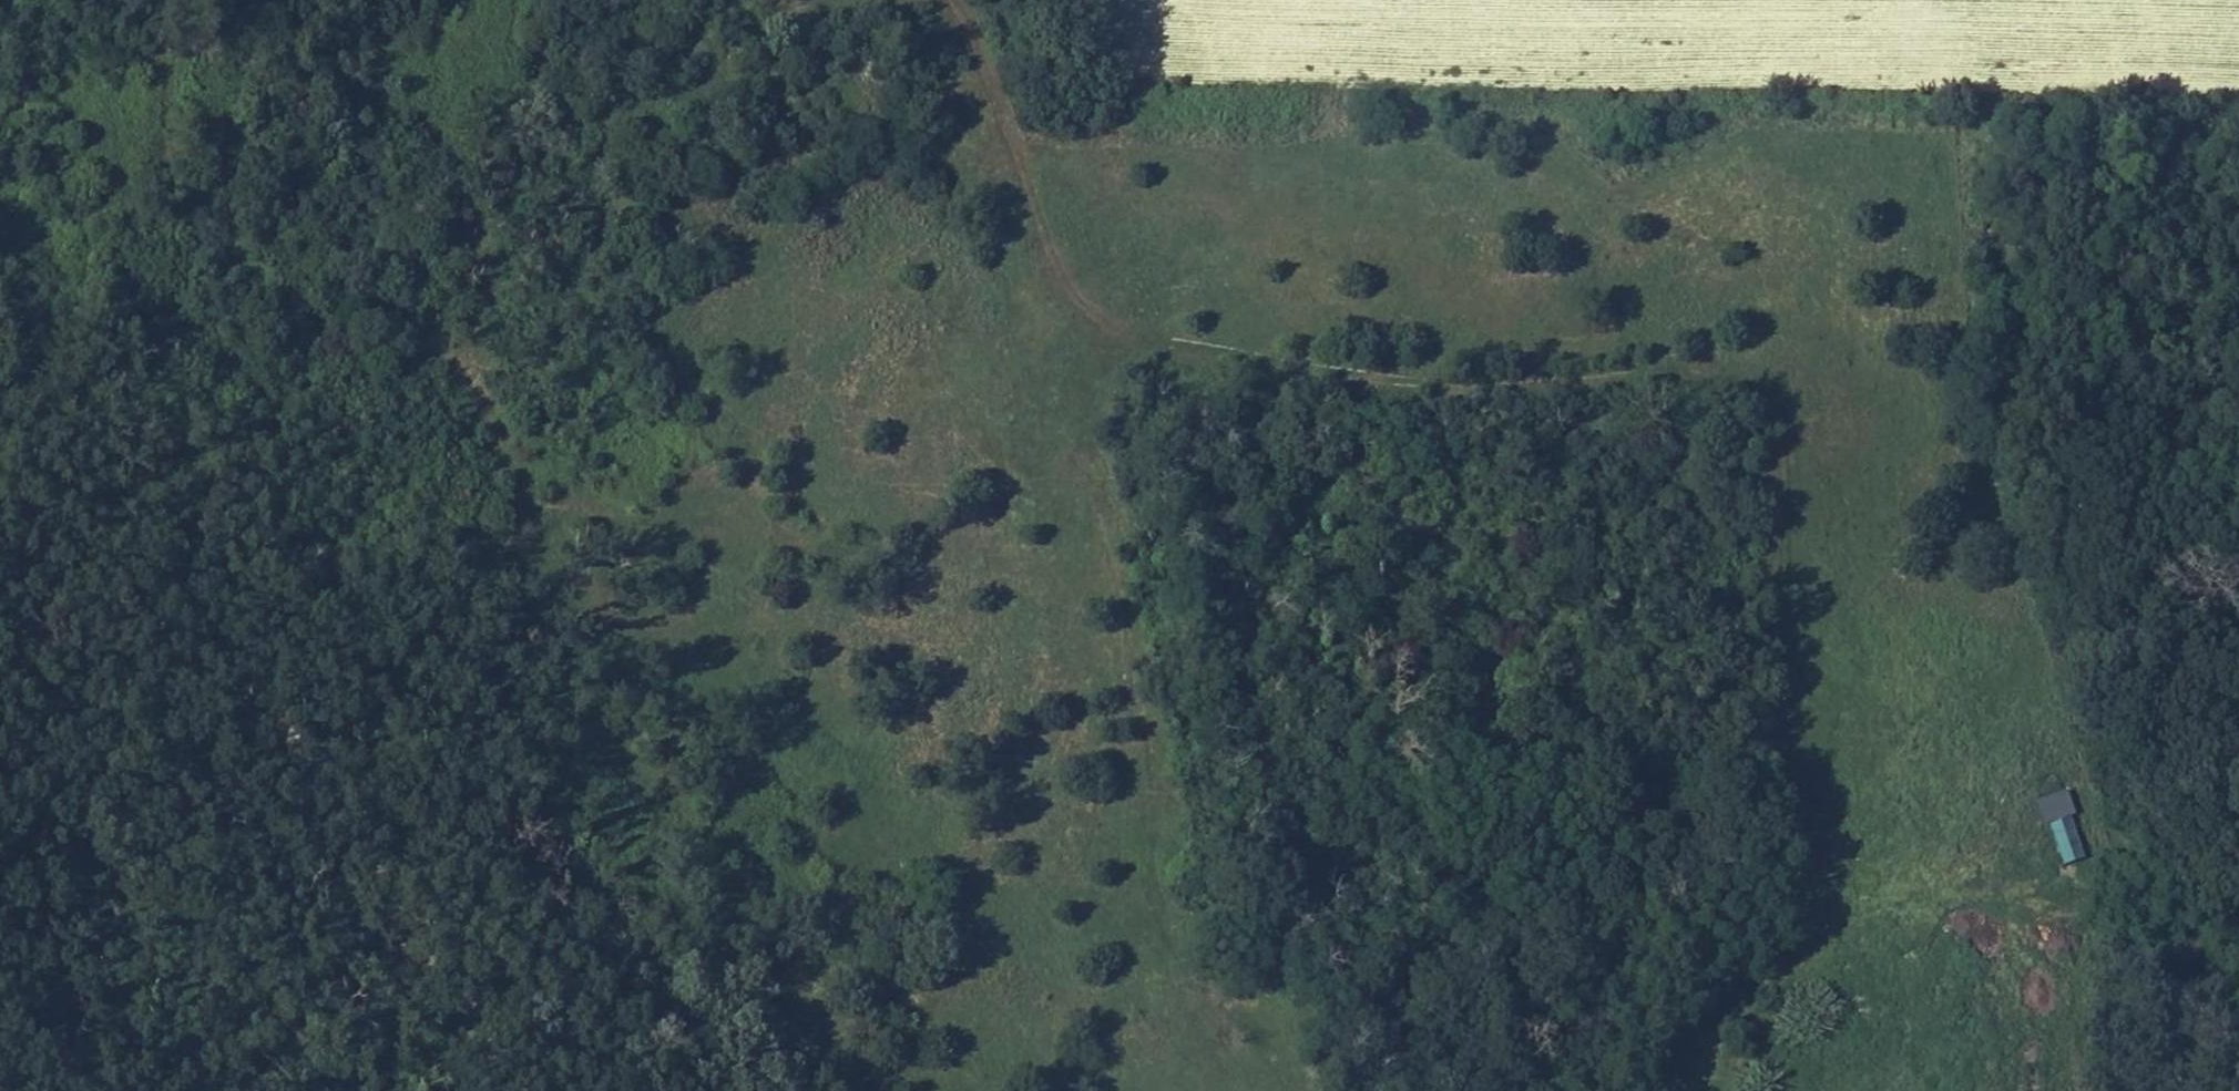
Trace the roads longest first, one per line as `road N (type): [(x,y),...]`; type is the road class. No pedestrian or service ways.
road 1 (track): [(952,0),(1019,98),(1057,273),(1101,324),(1182,348),(1492,380),(1711,362)]
road 2 (track): [(551,1090),(403,850),(115,584),(0,441)]

